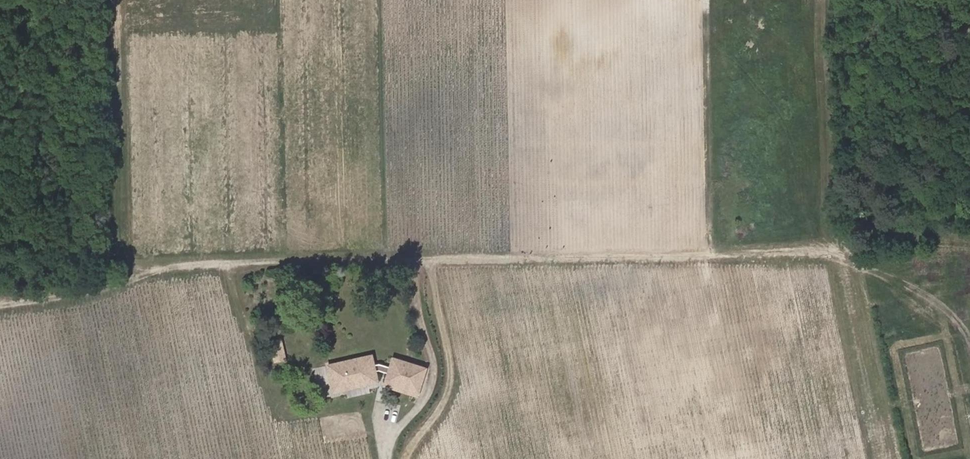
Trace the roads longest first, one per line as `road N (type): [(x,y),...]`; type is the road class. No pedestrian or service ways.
road 1 (track): [(0,302),(103,291),(176,265),(844,251),(858,282),(898,458)]
road 2 (track): [(119,0),(123,283)]
road 3 (track): [(699,0),(698,255)]
road 4 (track): [(844,251),(827,212),(820,0)]
road 5 (track): [(385,458),(395,432),(424,400),(432,367),(413,294),(418,260)]

